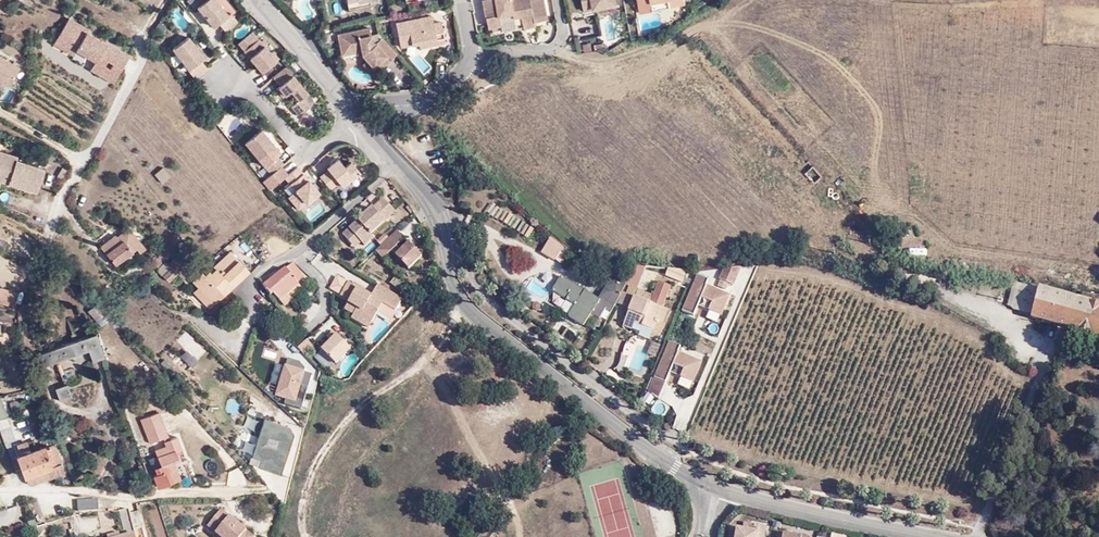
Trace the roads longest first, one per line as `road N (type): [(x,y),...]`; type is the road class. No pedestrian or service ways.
road 1 (residential): [(392,168),(436,208),(452,283),(467,310),(641,450),(724,491)]
road 2 (residential): [(392,168),(296,252),(256,275),(245,286),(258,310),(221,337)]
road 3 (residential): [(724,491),(932,536)]
road 4 (residential): [(981,536),(1051,357)]
road 5 (residential): [(357,119),(308,155),(232,67)]
road 6 (residential): [(88,156),(166,0)]
road 7 (unclassified): [(469,62),(557,49),(565,38),(561,0)]
road 8 (residential): [(256,0),(348,106)]

